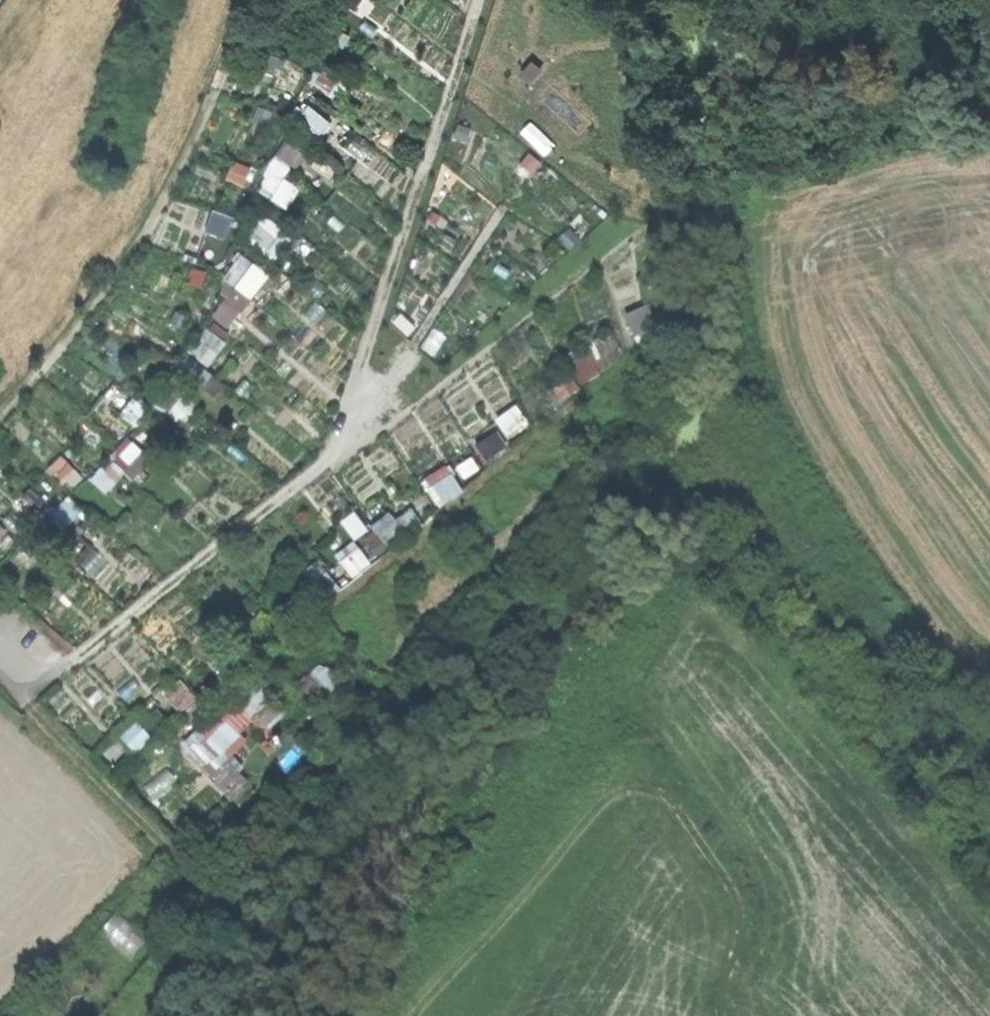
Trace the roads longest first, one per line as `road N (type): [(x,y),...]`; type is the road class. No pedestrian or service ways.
road 1 (track): [(408,1015),(607,799),(643,789),(679,809),(731,881),(740,915),(724,983),(727,1015)]
road 2 (track): [(483,0),(346,442)]
road 3 (track): [(25,703),(216,898),(269,887),(330,824)]

